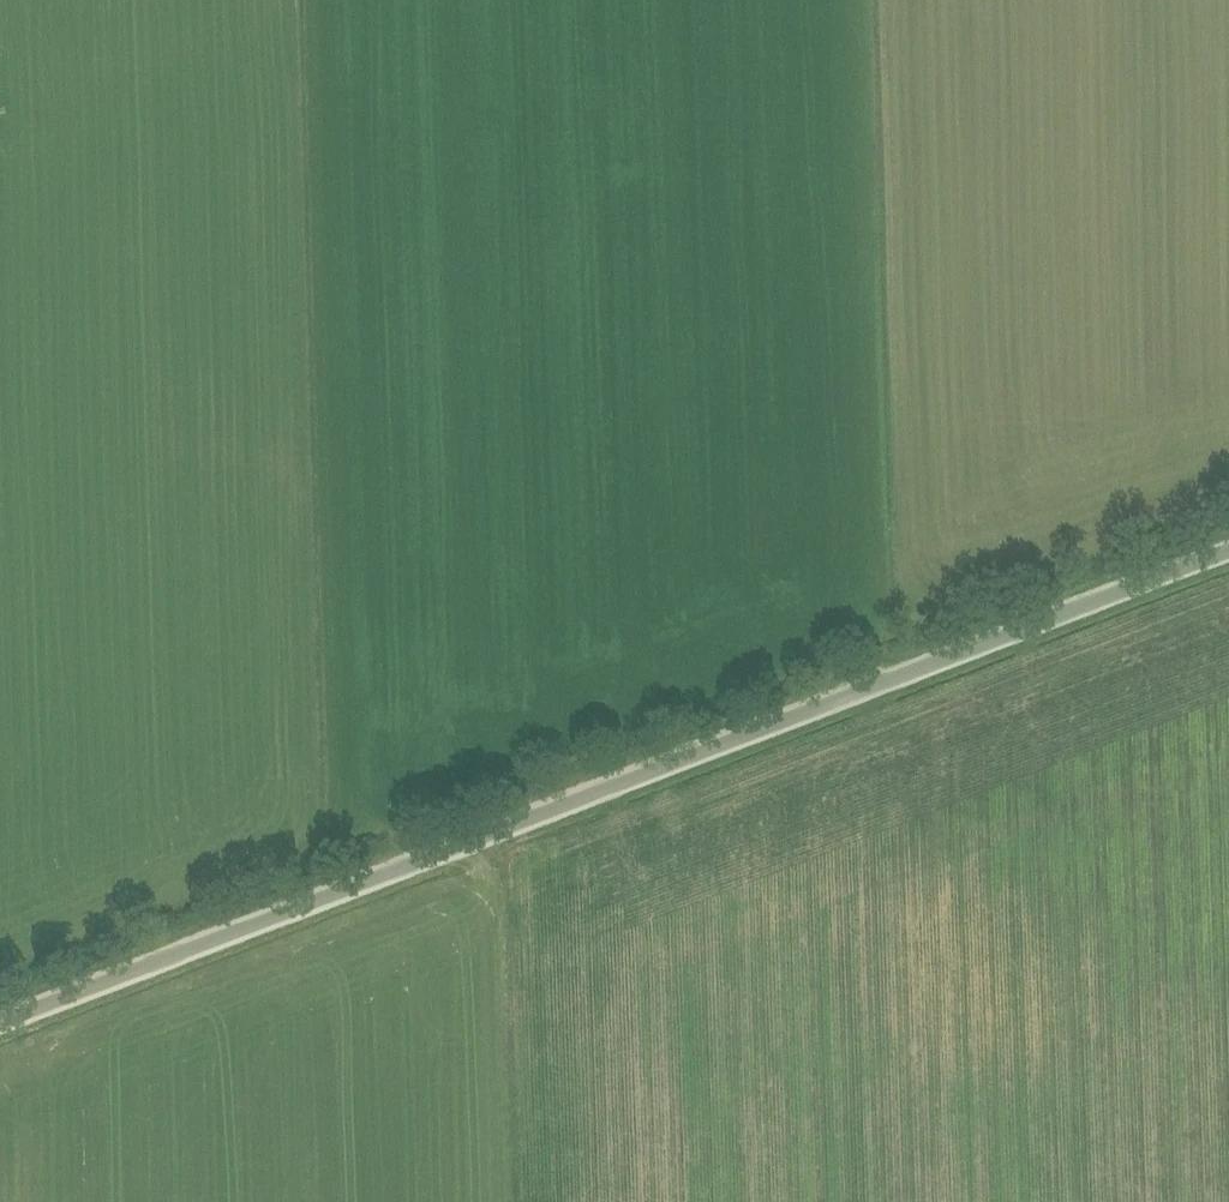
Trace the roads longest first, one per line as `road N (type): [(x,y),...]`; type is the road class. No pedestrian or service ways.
road 1 (unclassified): [(0,1027),(1228,556)]

